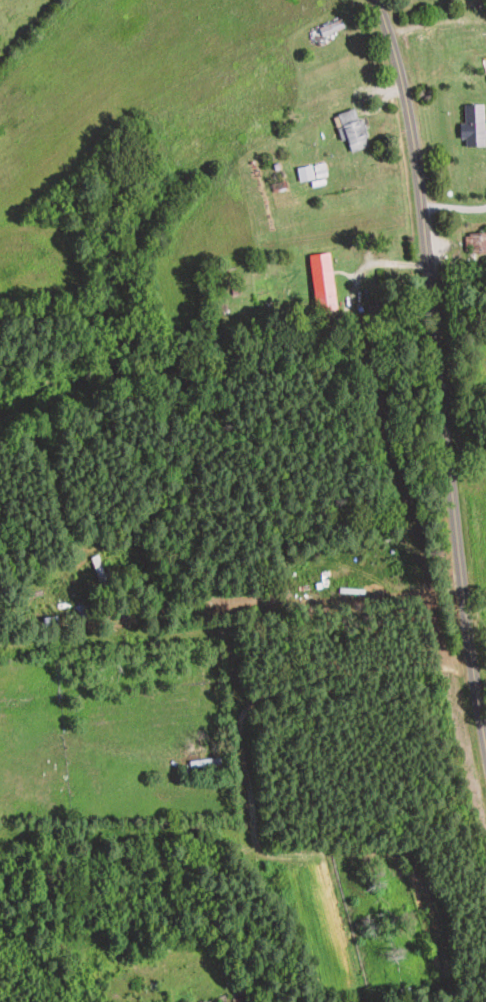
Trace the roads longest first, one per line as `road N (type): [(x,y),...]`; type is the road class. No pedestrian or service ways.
road 1 (tertiary): [(485,745),(389,32),(375,0)]
road 2 (residential): [(468,650),(428,673),(146,682)]

